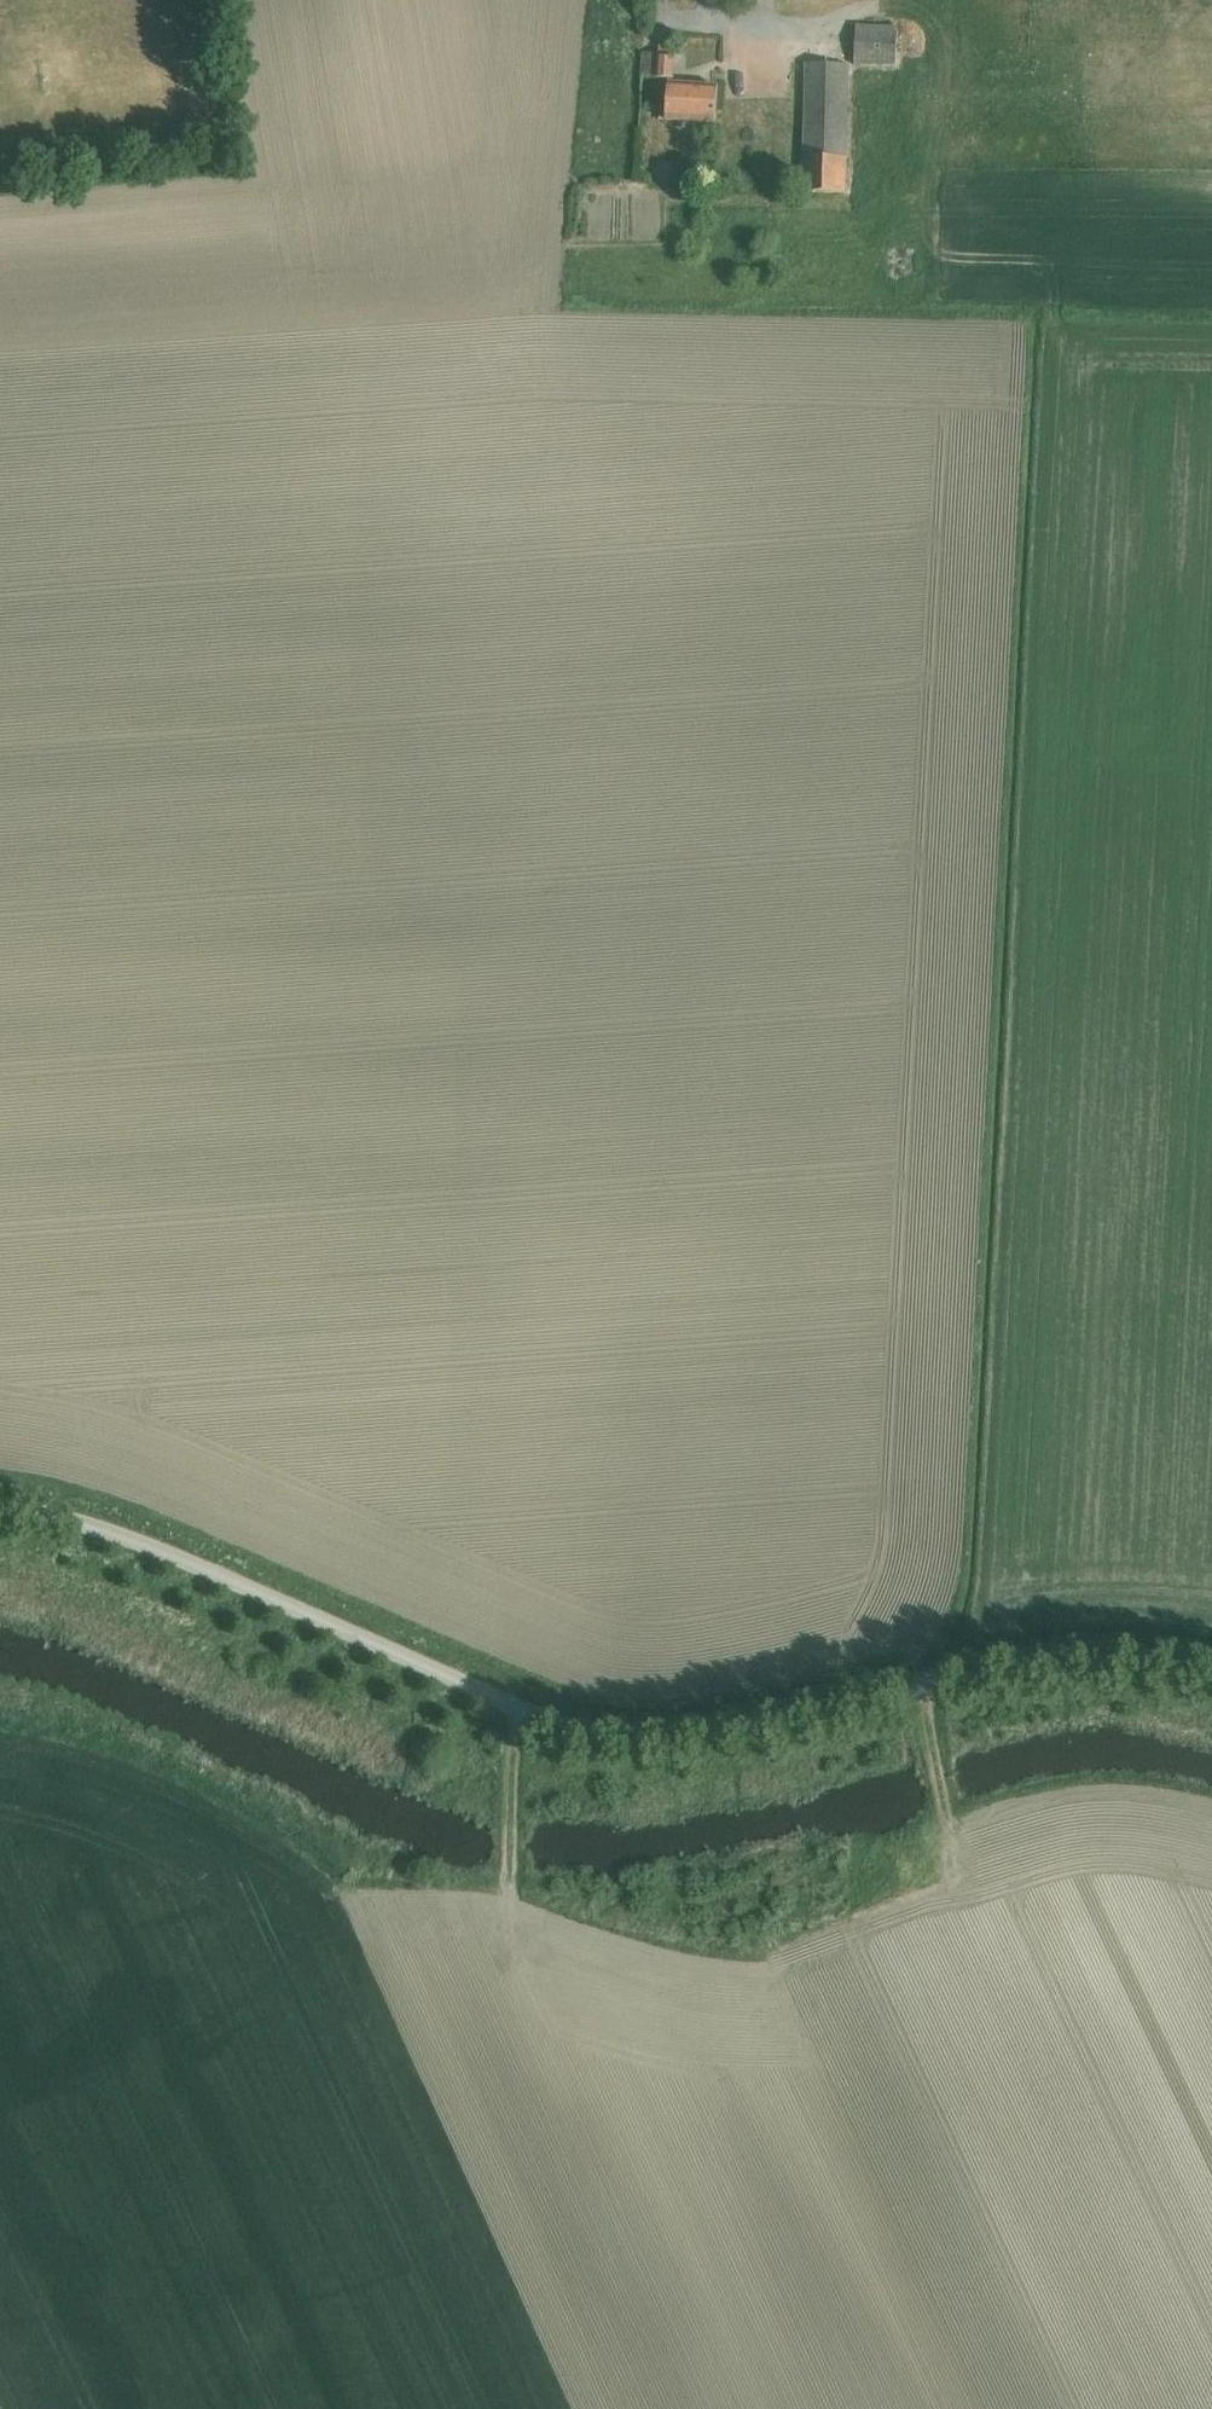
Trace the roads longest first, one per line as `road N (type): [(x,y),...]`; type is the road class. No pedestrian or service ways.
road 1 (unclassified): [(1211,1664),(1055,1657),(700,1734),(632,1738),(562,1725),(107,1532),(0,1505)]

